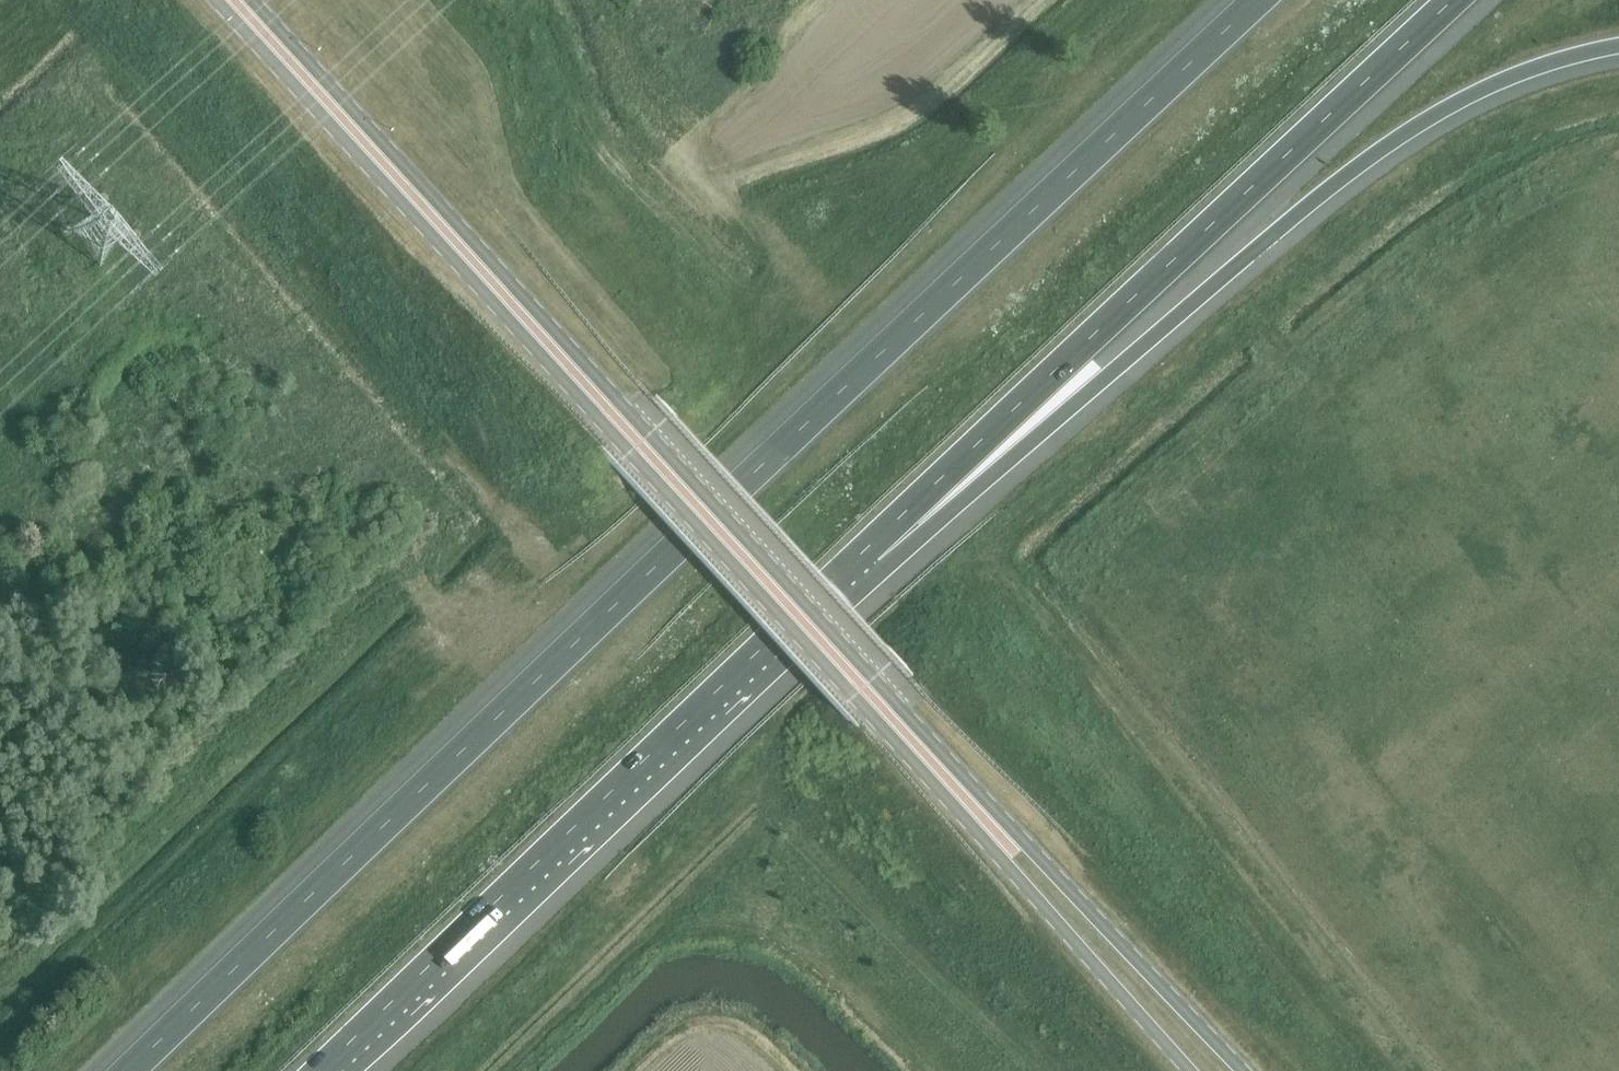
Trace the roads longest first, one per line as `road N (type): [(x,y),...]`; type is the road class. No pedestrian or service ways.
road 1 (motorway): [(1259,0),(130,1070)]
road 2 (secondary): [(1243,1070),(873,680),(254,0)]
road 3 (secondary): [(217,0),(1195,1070)]
road 4 (motorway): [(868,548),(1107,374),(1365,158),(1525,74),(1618,52)]
road 5 (motorway): [(868,548),(1453,0)]
road 6 (motorway): [(322,1070),(868,548)]

